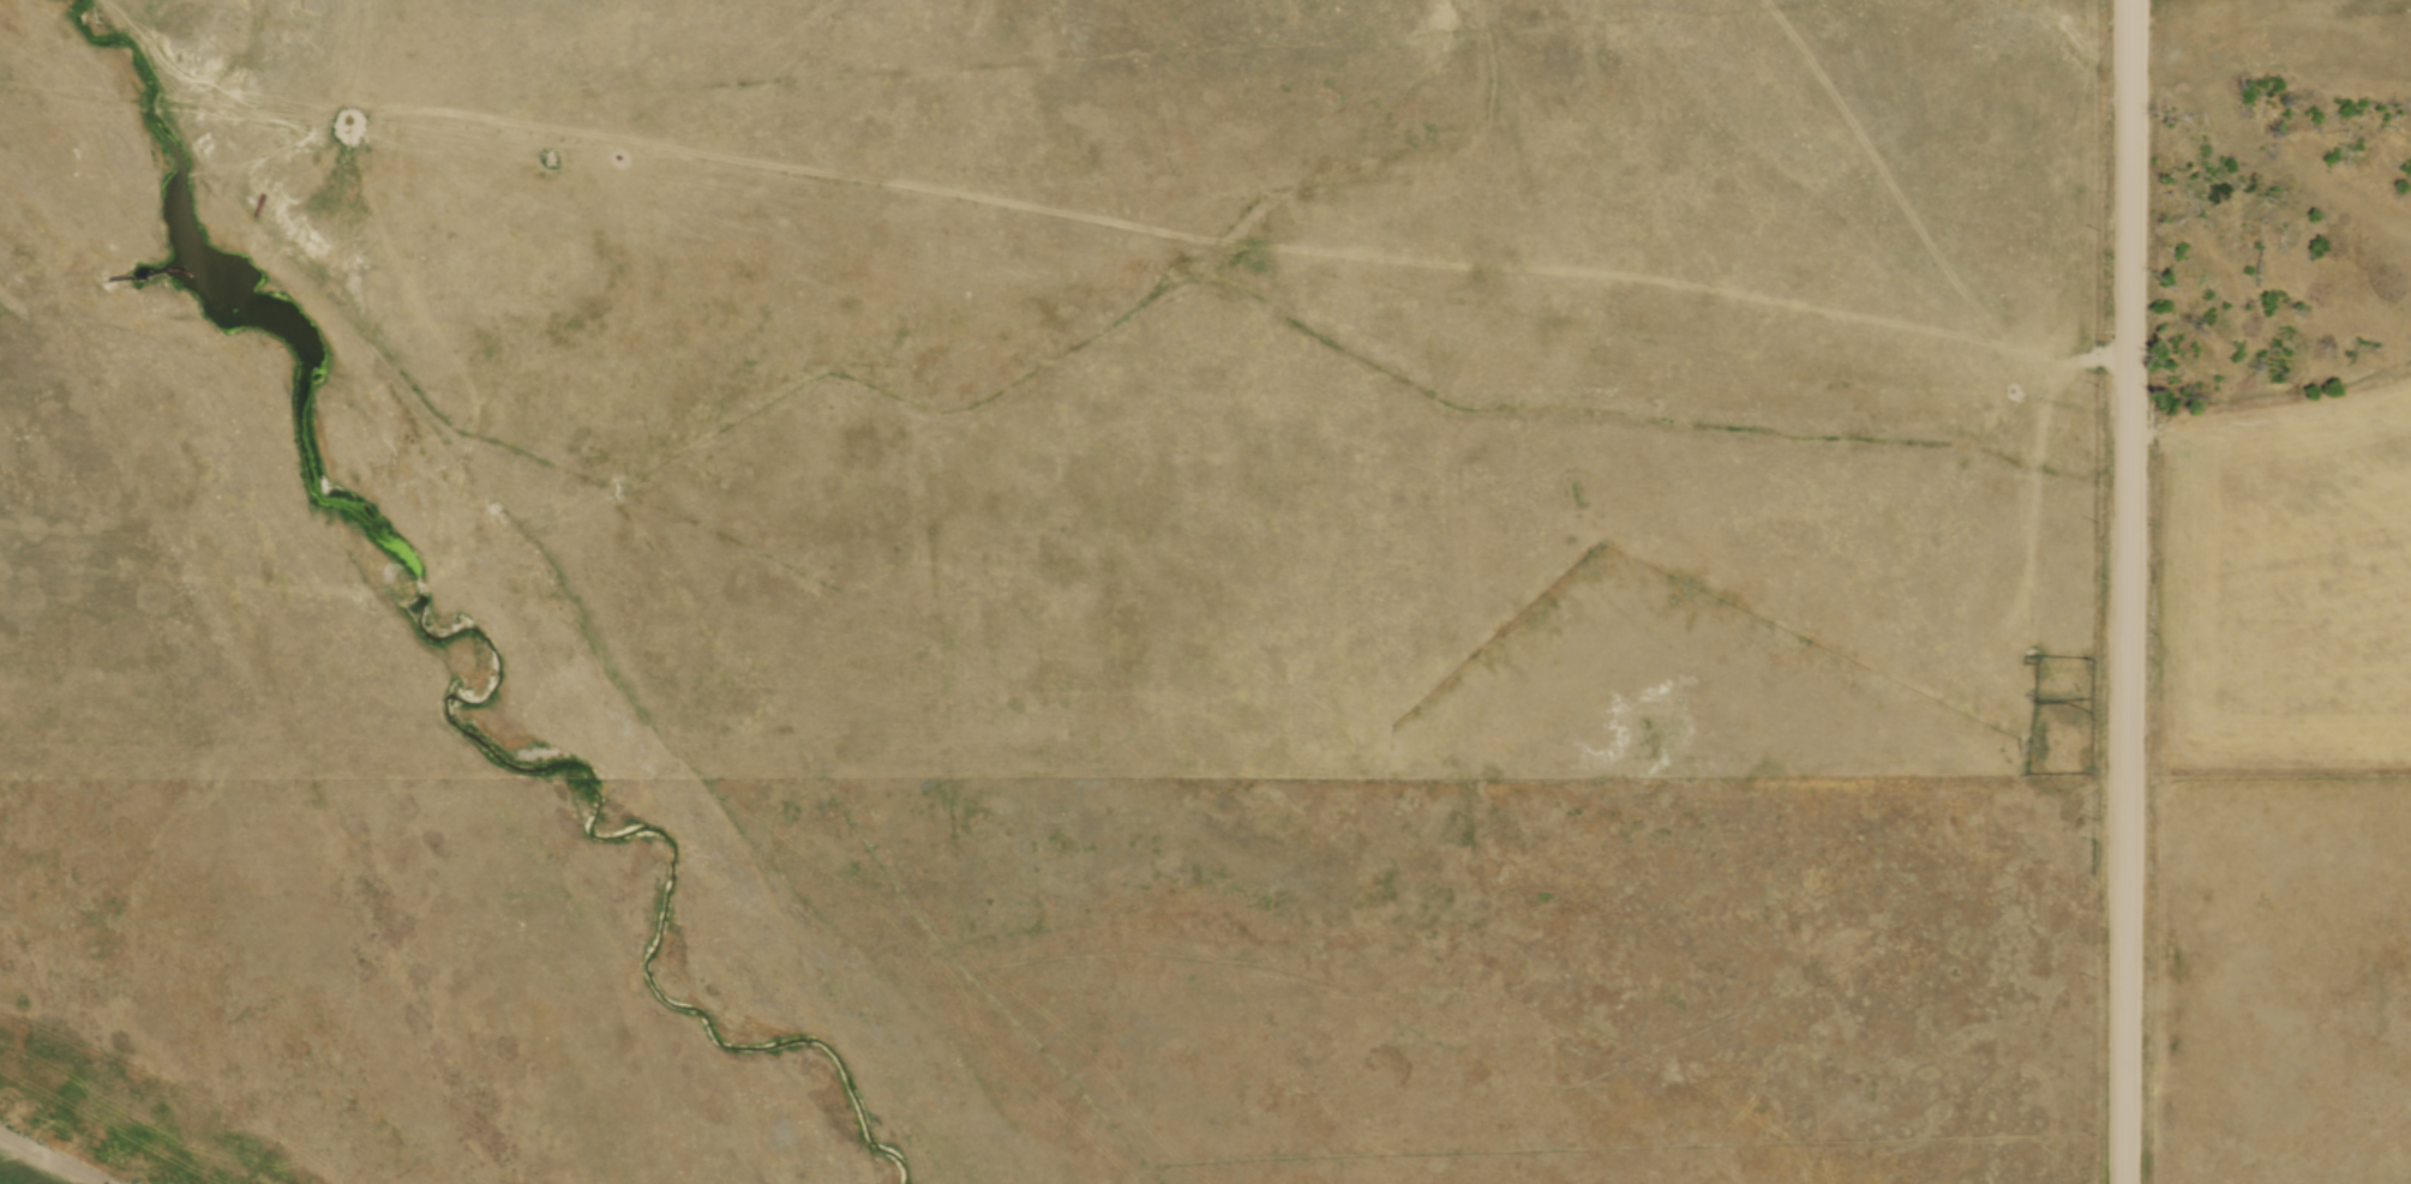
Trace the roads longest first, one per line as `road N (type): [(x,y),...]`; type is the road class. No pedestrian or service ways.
road 1 (tertiary): [(2129,1183),(2136,0)]

